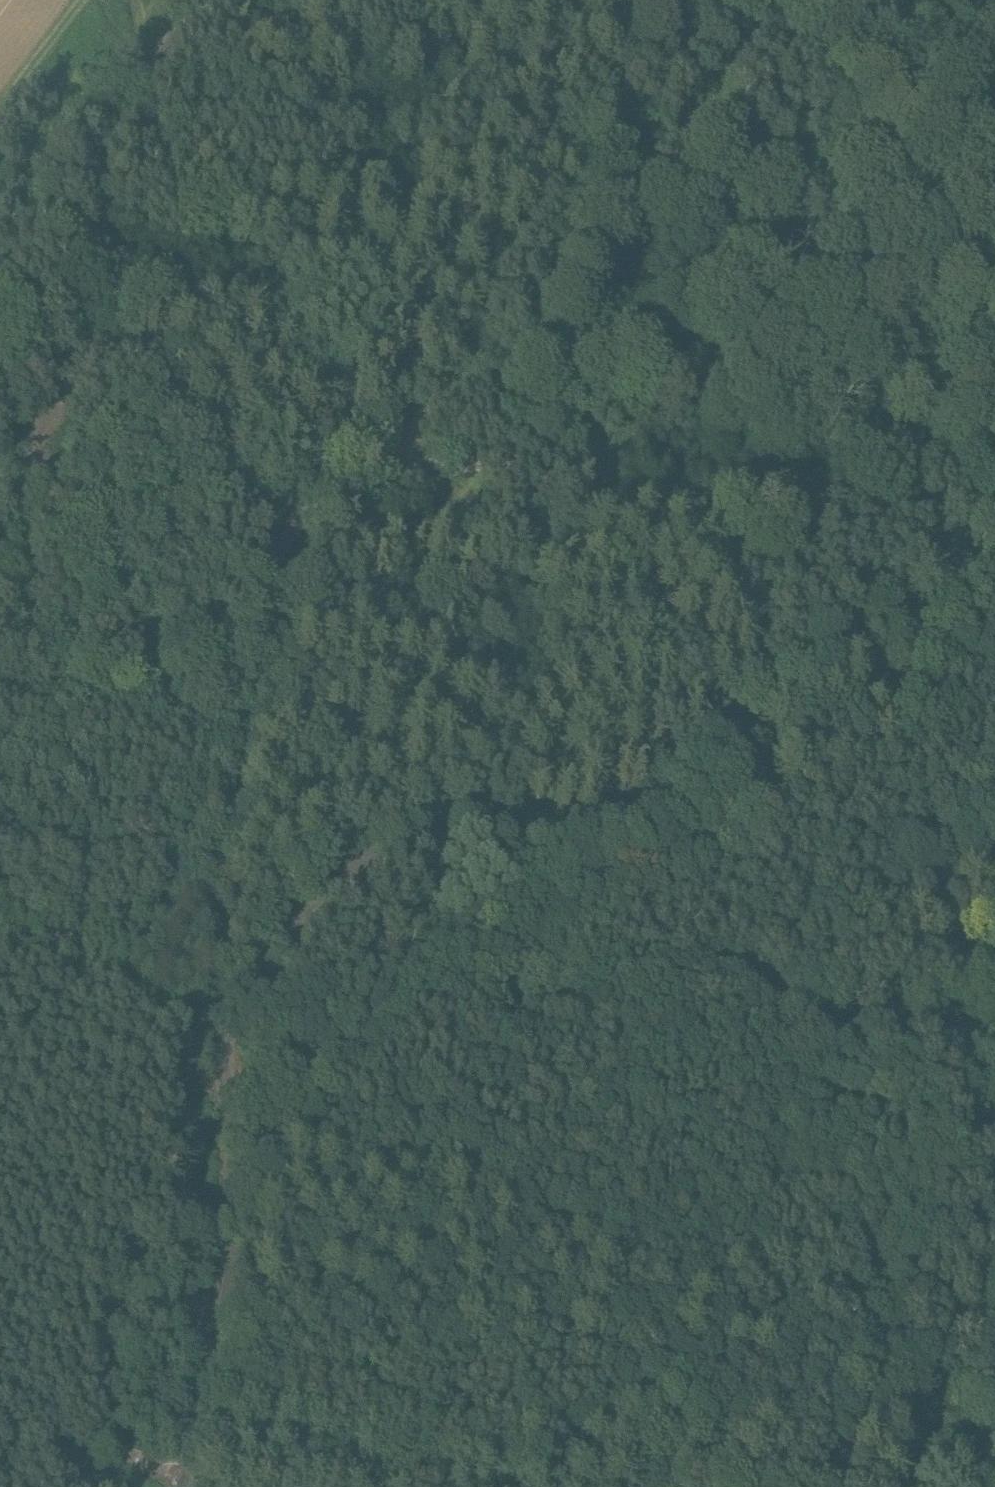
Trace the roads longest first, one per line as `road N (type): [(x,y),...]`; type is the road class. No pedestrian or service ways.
road 1 (track): [(182,1486),(219,1352),(234,1217),(222,918),(243,763),(303,611),(295,565),(133,330)]
road 2 (track): [(221,1027),(286,922),(382,847),(590,830),(825,655),(919,623),(994,576)]
road 3 (track): [(243,0),(177,54),(130,163),(125,219),(133,330),(120,383),(0,539)]
road 4 (track): [(264,517),(394,452),(538,466)]
road 5 (track): [(0,155),(117,0)]

